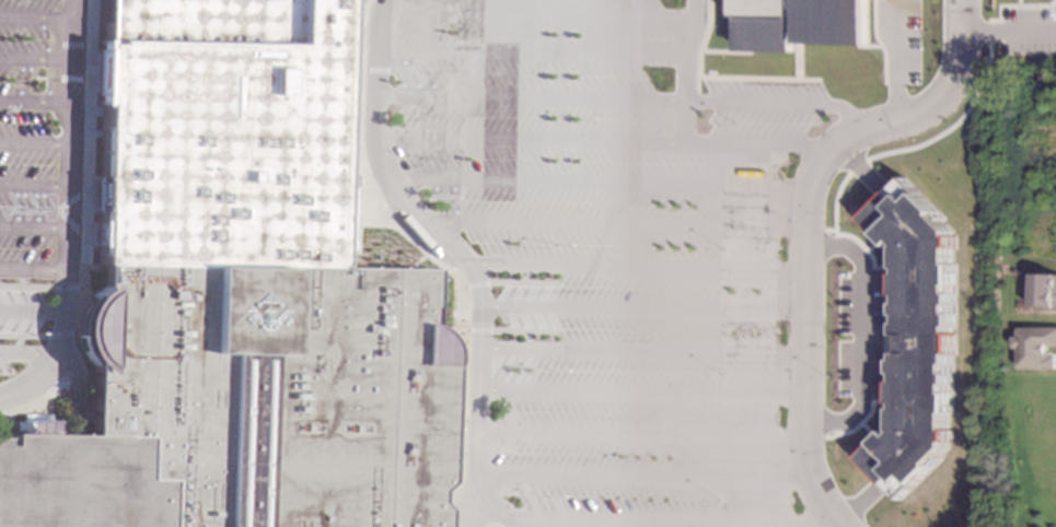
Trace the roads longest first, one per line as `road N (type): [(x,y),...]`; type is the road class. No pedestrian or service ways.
road 1 (residential): [(966,0),(965,54),(951,85),(921,112),(850,136),(812,168),(804,207),(803,437),(836,526)]

